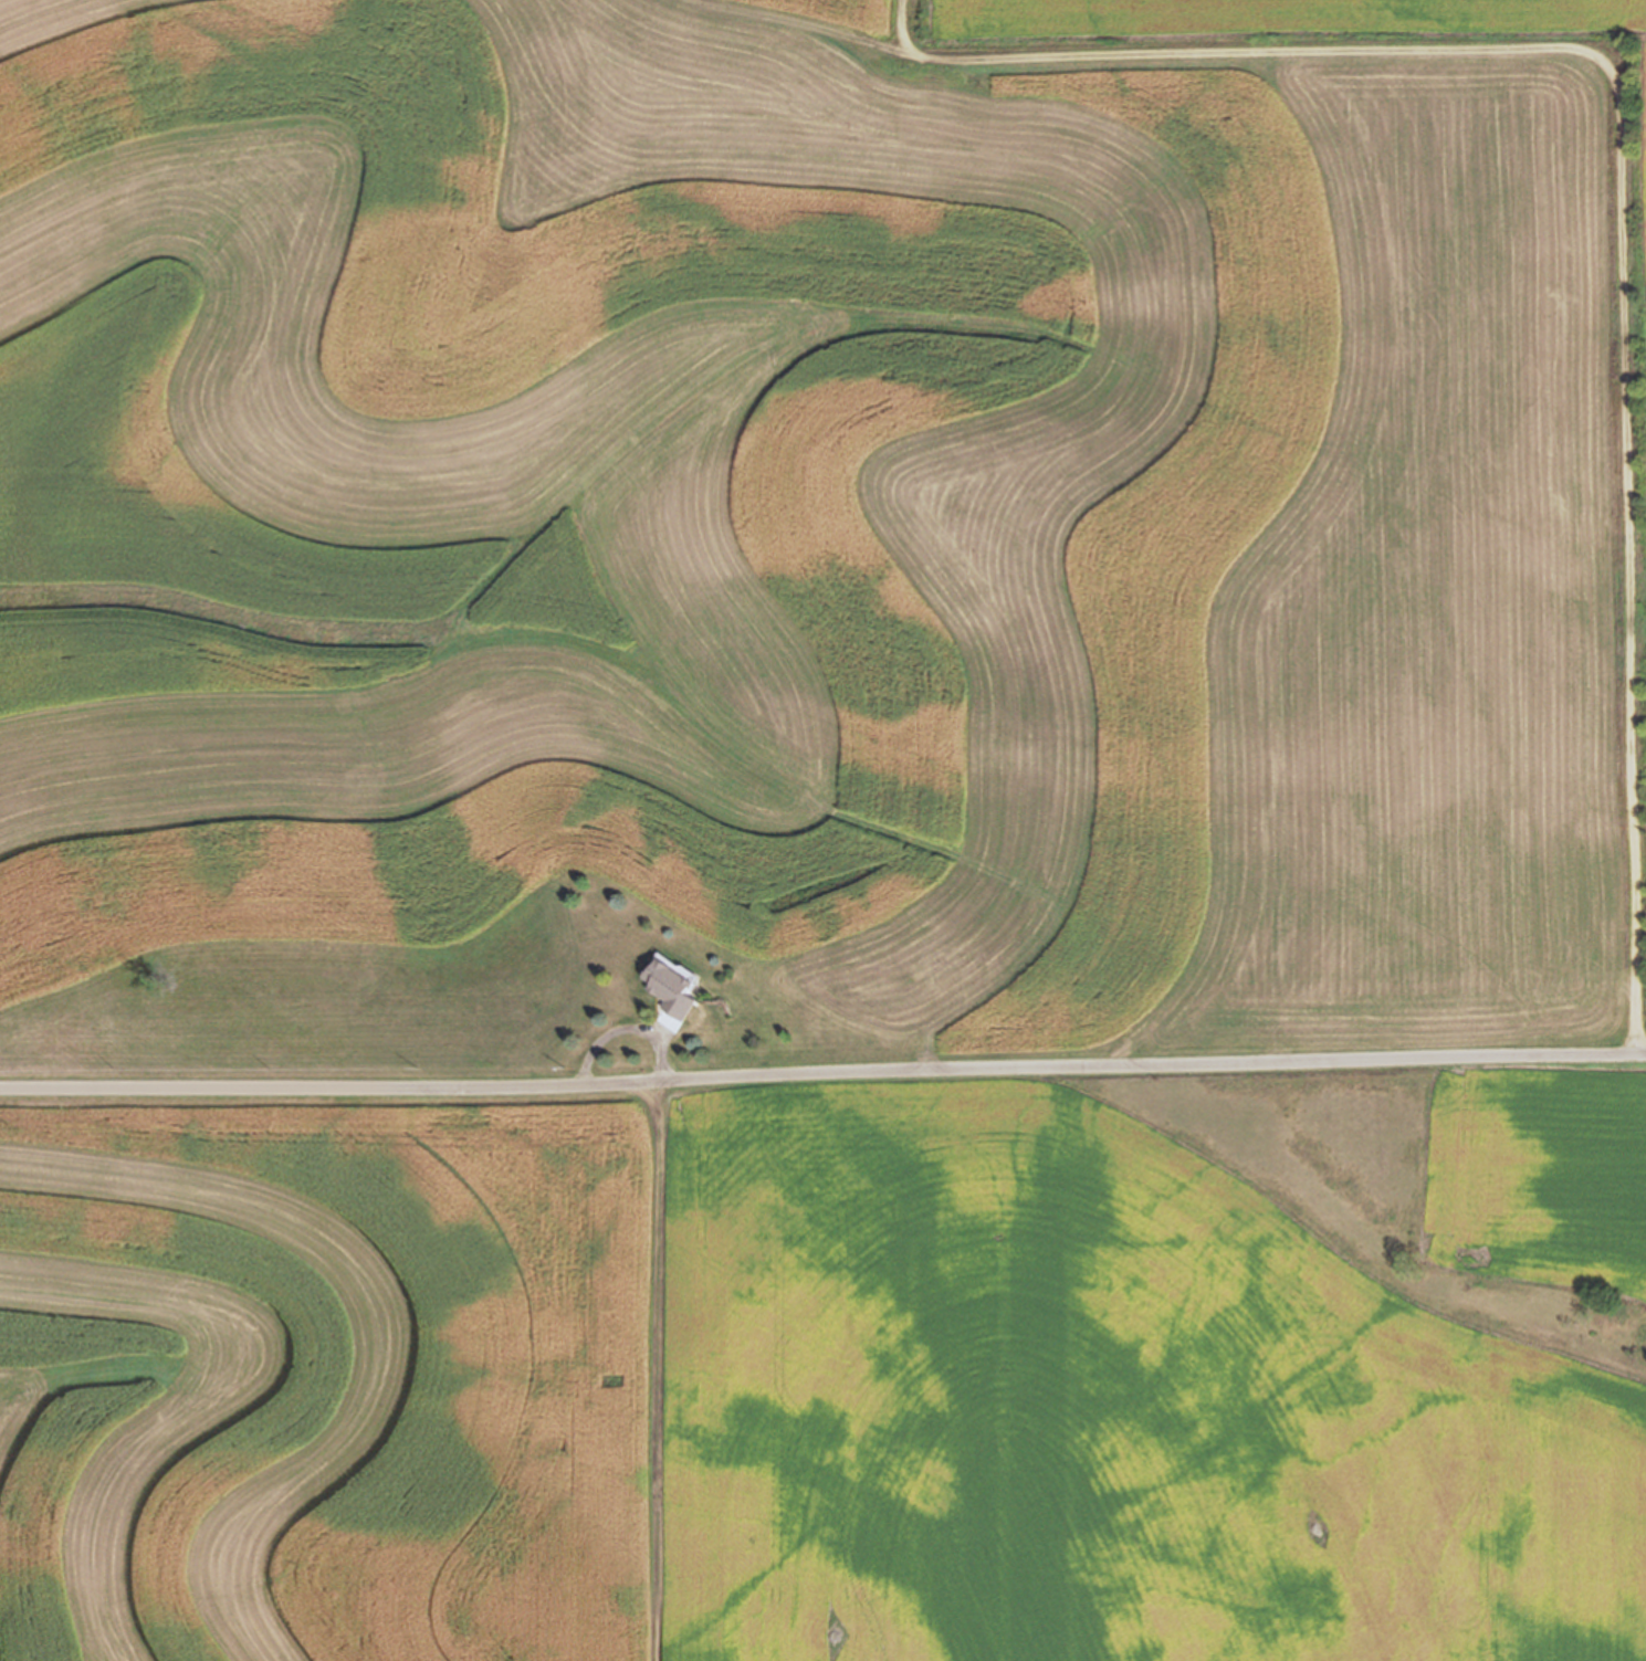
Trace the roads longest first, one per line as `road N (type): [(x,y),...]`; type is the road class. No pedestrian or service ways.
road 1 (residential): [(0,1088),(1645,1056)]

